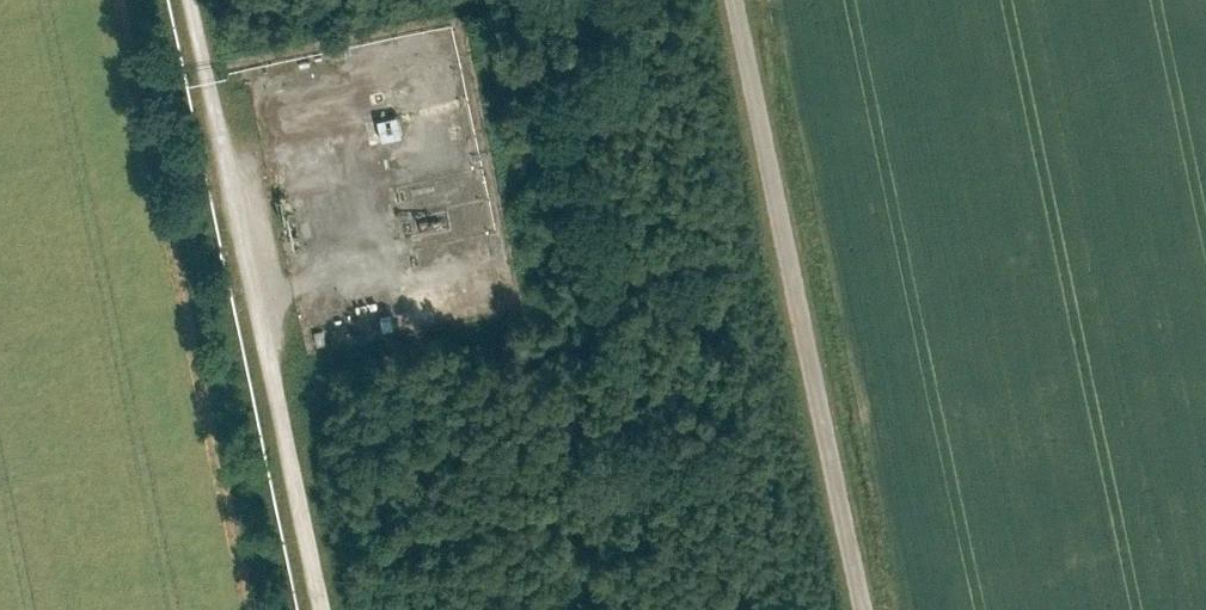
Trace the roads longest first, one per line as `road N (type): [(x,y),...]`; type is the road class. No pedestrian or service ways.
road 1 (track): [(732,0),(862,609)]

